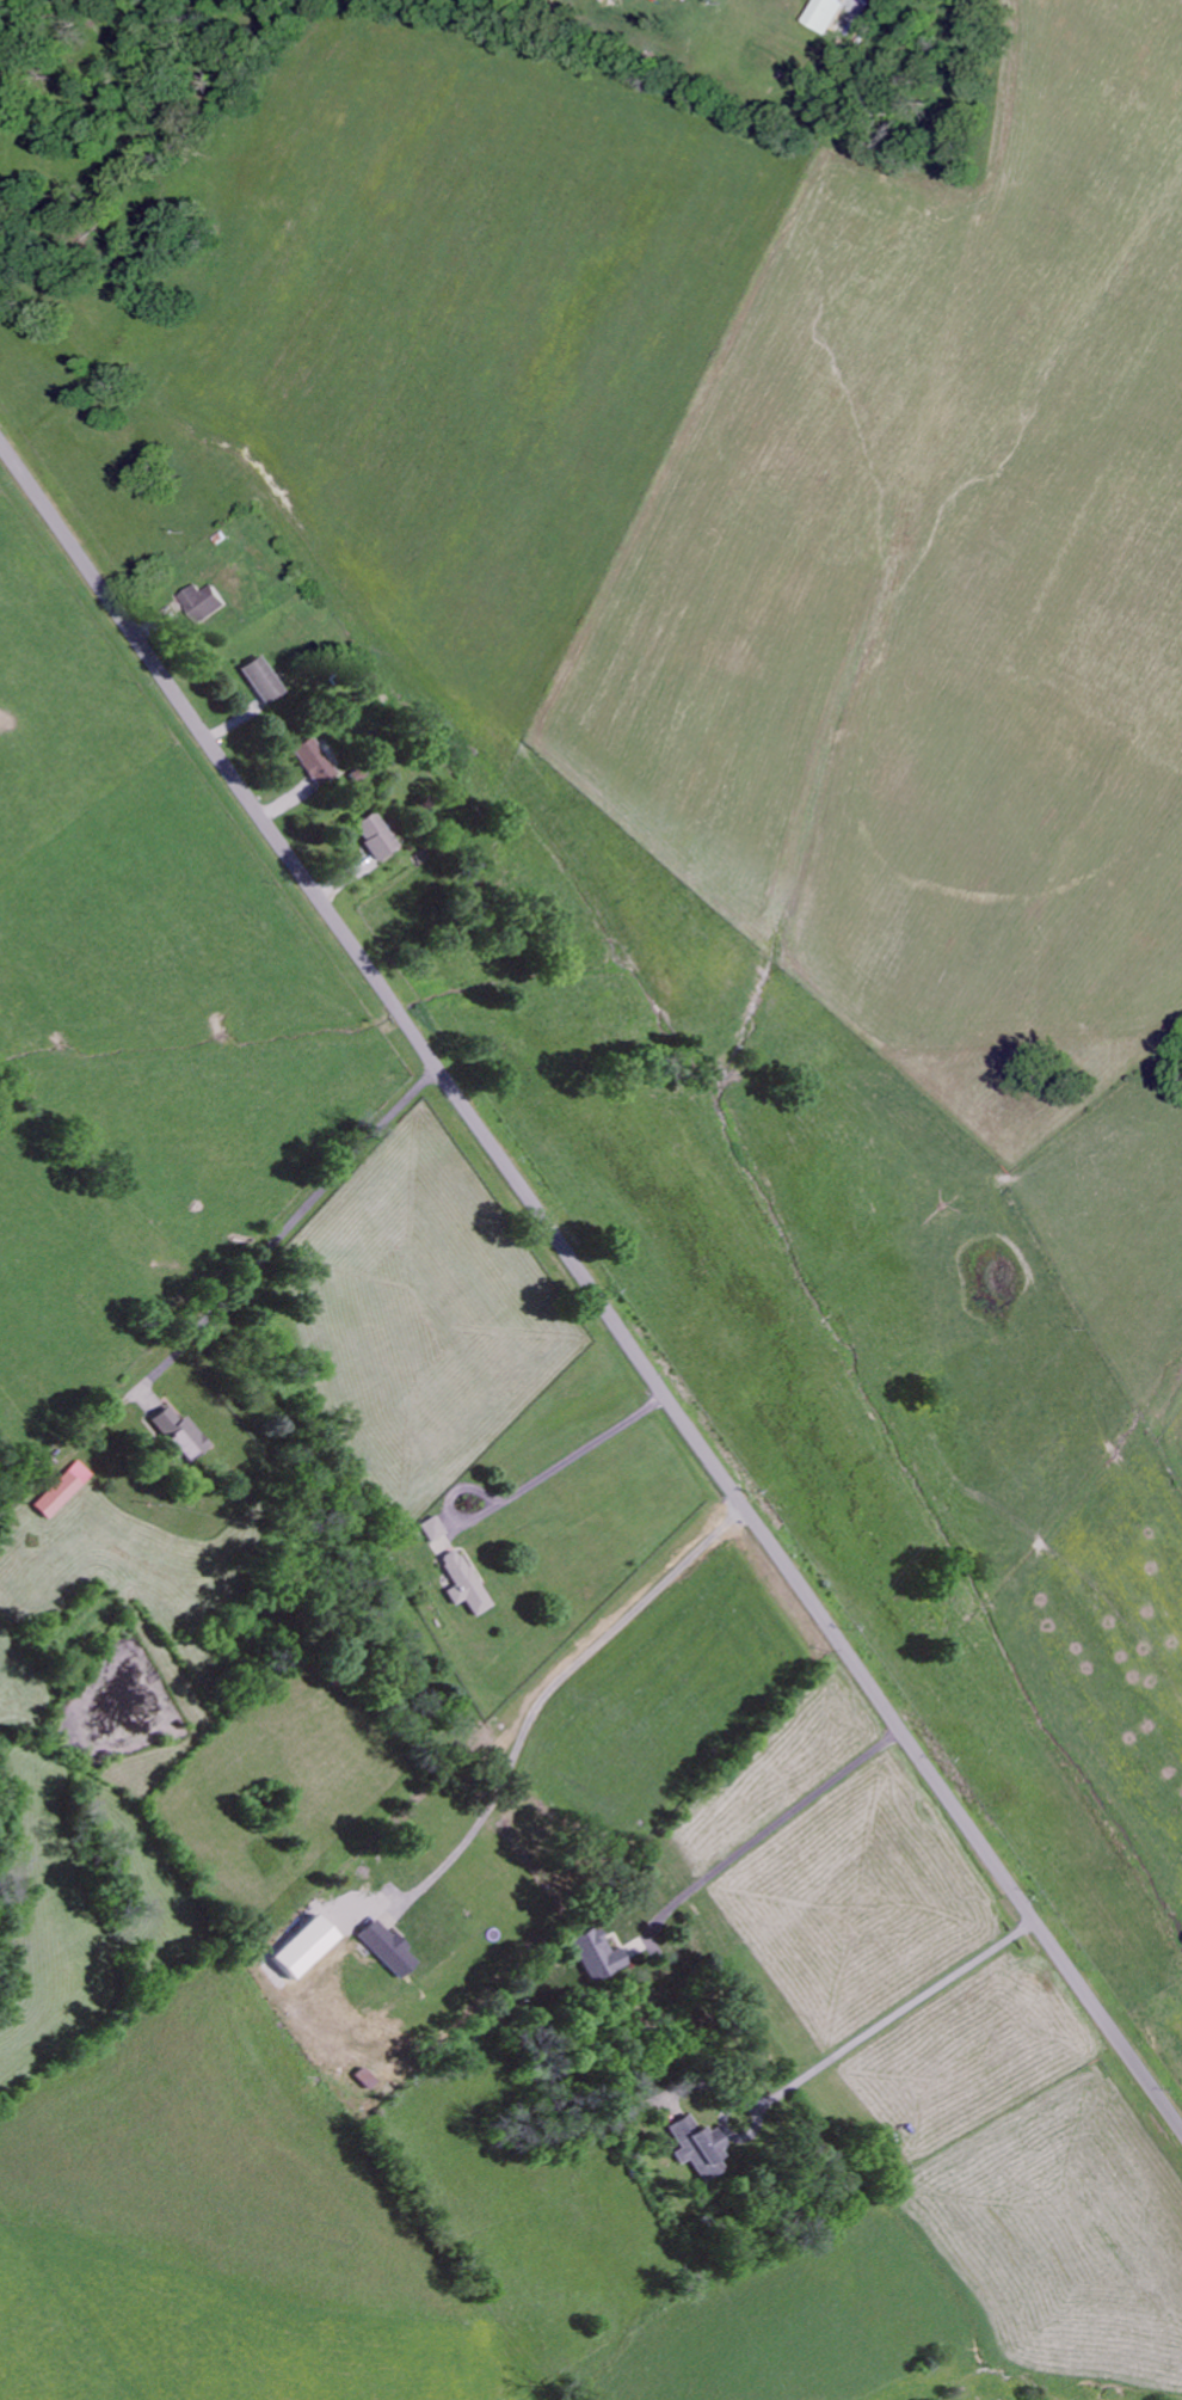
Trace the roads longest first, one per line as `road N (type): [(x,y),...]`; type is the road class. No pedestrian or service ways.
road 1 (residential): [(1181,2124),(0,439)]

